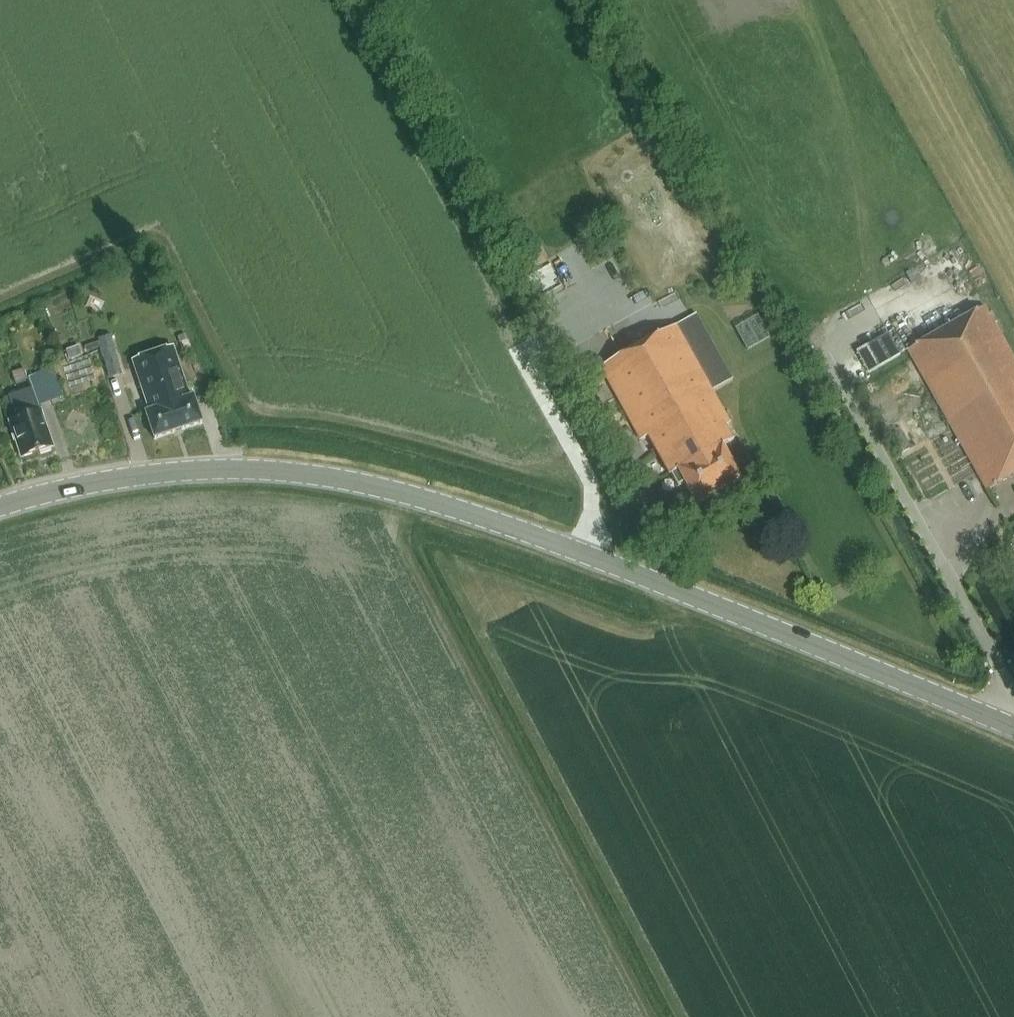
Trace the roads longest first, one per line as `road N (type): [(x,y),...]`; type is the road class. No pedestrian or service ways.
road 1 (secondary): [(1013,730),(558,546),(389,490),(227,470),(144,476),(0,508)]

